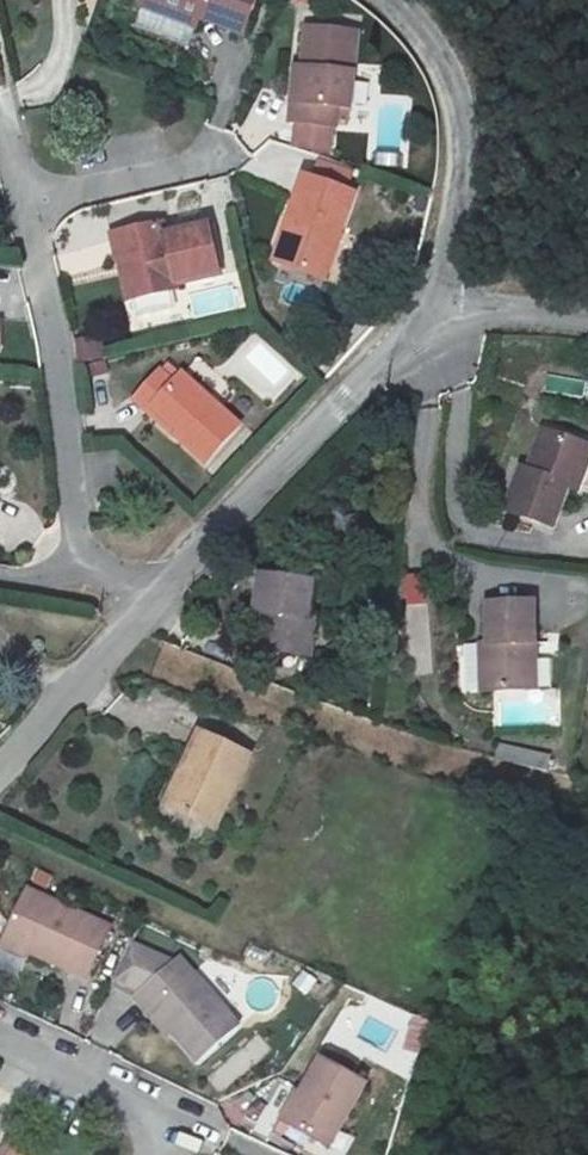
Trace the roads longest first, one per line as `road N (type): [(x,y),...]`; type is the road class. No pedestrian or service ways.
road 1 (unclassified): [(156,602),(341,402),(440,329)]
road 2 (residential): [(19,193),(87,572)]
road 3 (unclassified): [(389,0),(422,27),(447,68),(460,129),(440,329)]
road 4 (residential): [(0,1032),(171,1118),(168,1154)]
road 5 (unclassified): [(0,765),(156,602)]
road 6 (residential): [(212,156),(19,193)]
road 7 (unclassified): [(440,329),(462,318),(538,314),(587,324)]

